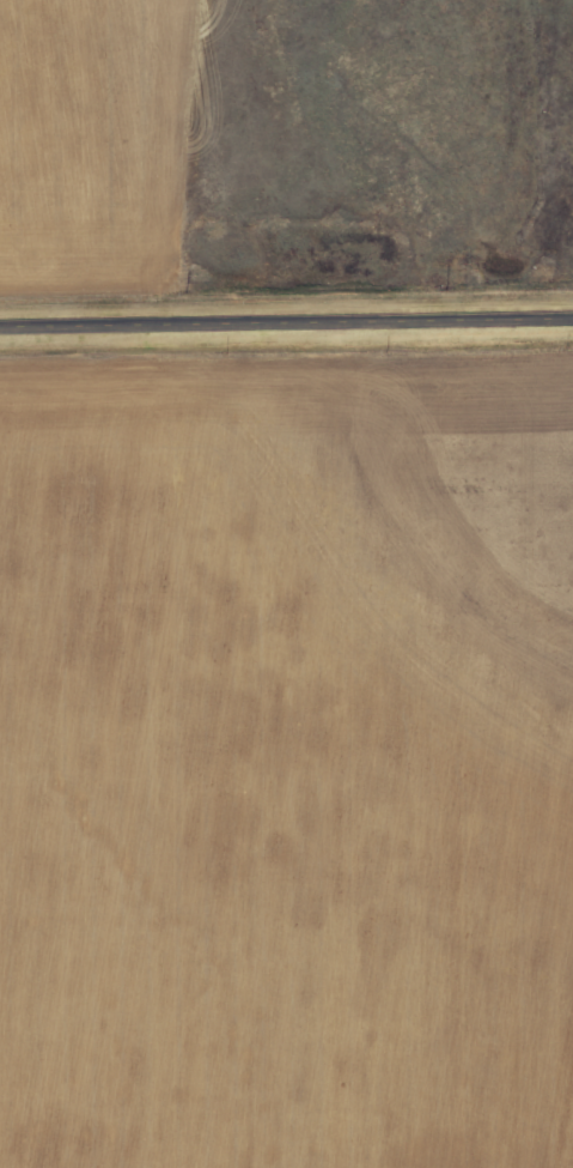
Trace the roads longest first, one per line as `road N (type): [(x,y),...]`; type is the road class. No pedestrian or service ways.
road 1 (secondary): [(0,336),(572,329)]

